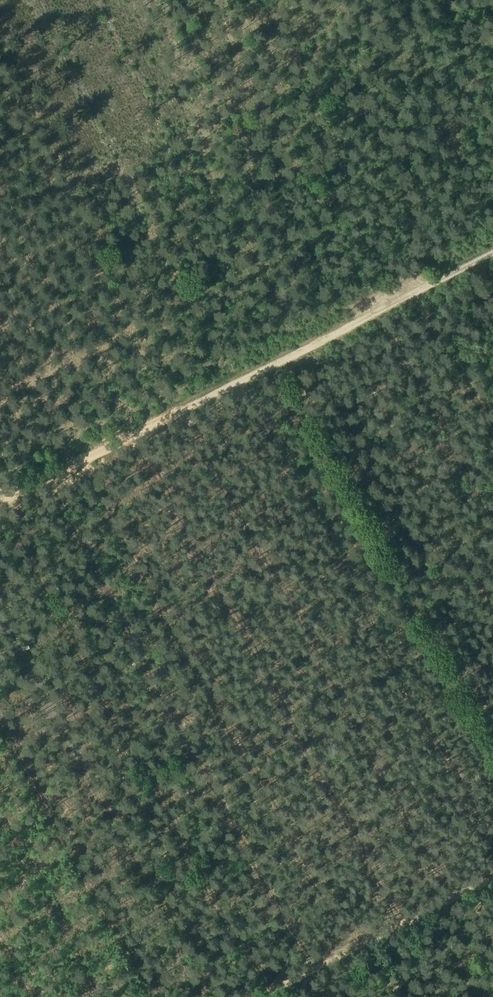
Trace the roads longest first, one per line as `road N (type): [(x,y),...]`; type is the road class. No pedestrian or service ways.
road 1 (track): [(0,501),(492,252)]
road 2 (track): [(250,996),(492,876)]

